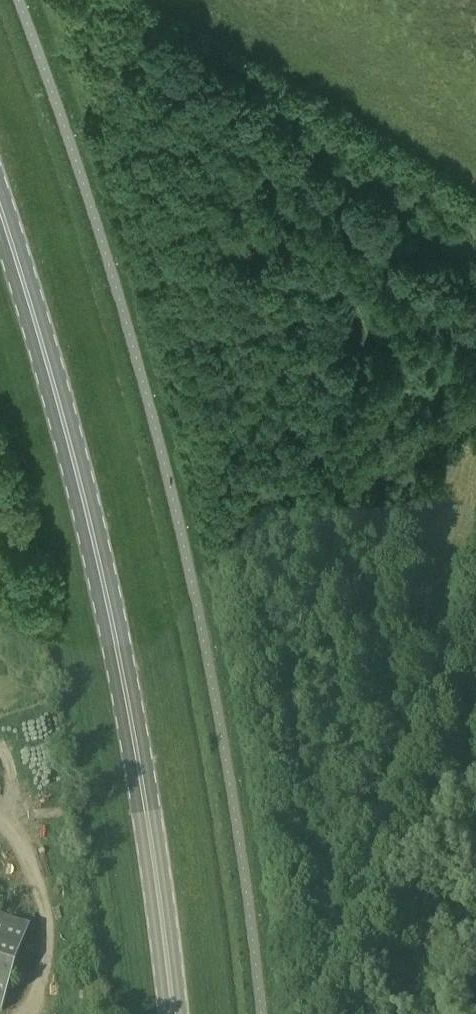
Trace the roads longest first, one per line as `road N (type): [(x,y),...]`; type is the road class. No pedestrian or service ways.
road 1 (secondary): [(173,1013),(149,824),(96,526),(0,202)]

